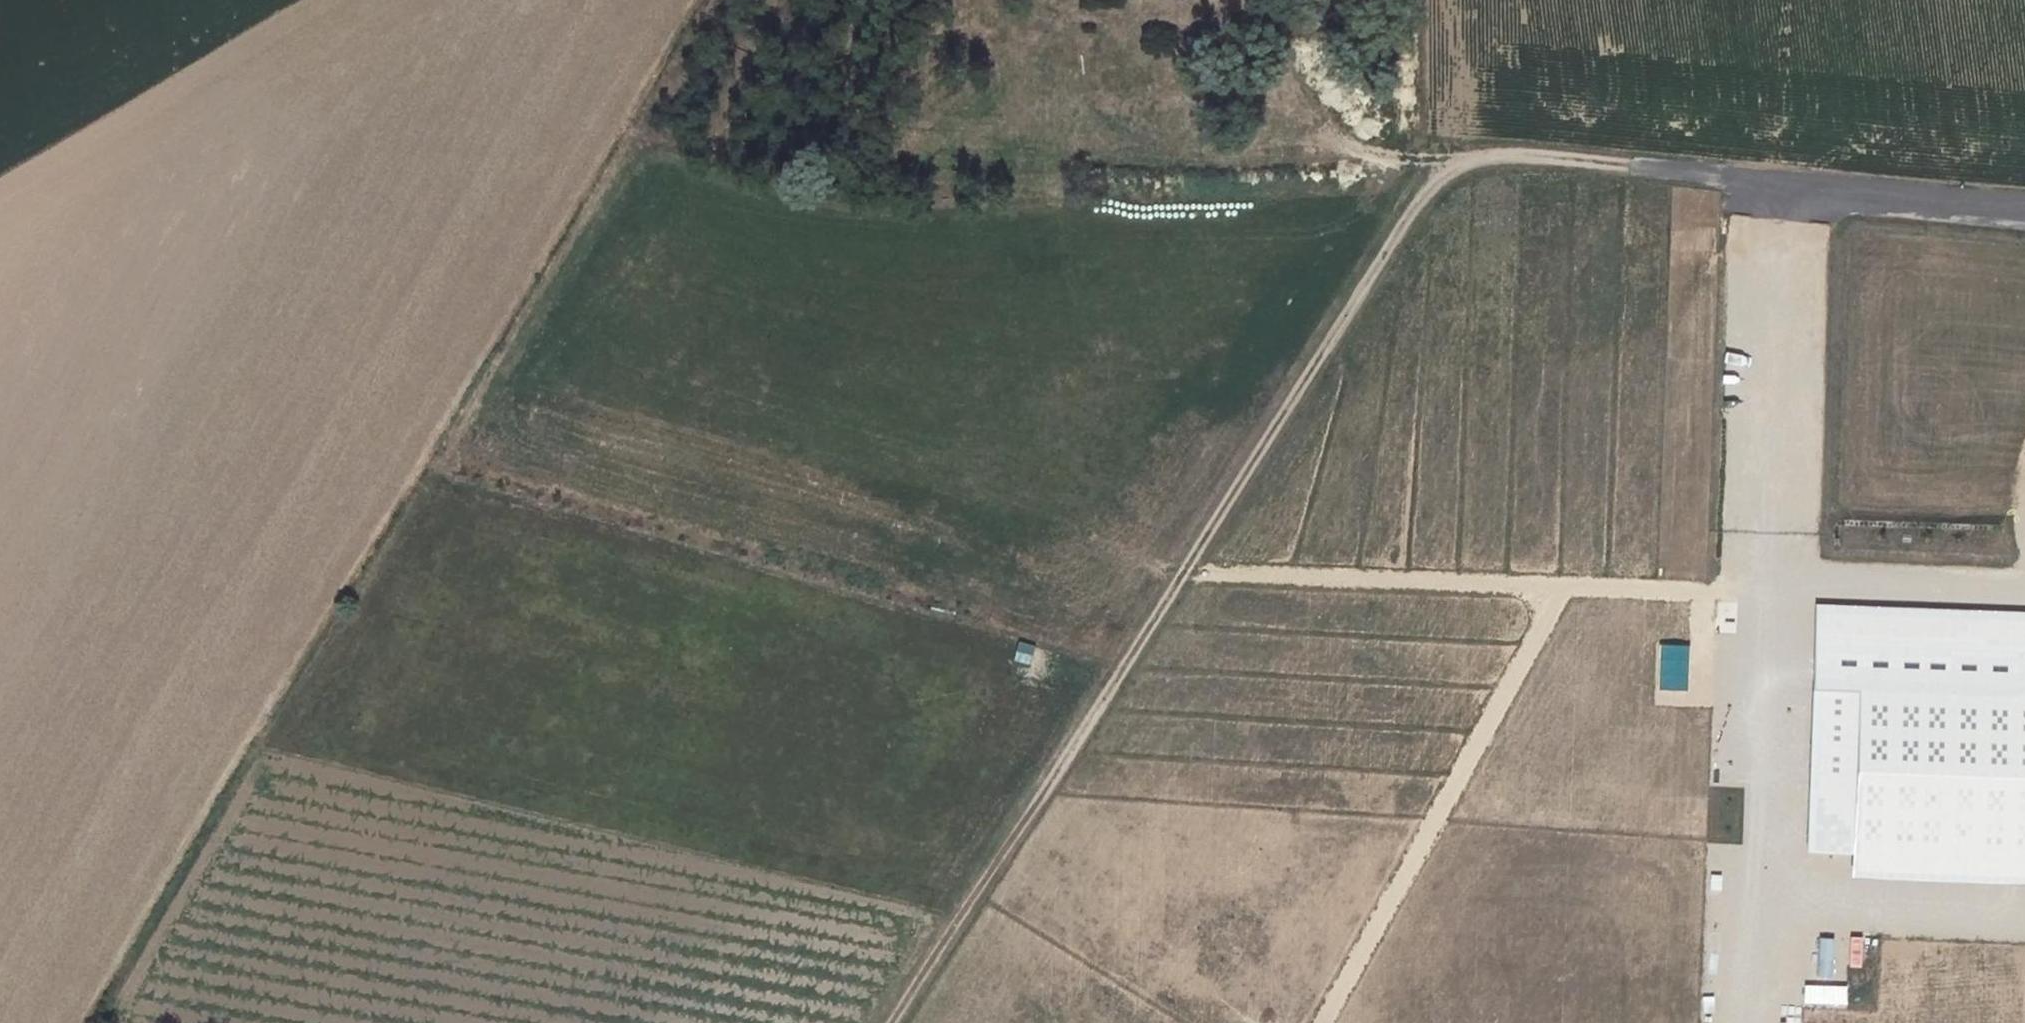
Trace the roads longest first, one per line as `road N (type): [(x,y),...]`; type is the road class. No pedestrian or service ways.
road 1 (track): [(891,1022),(1437,186),(1475,161),(1532,153),(1724,176)]
road 2 (residential): [(1724,176),(2024,203)]

